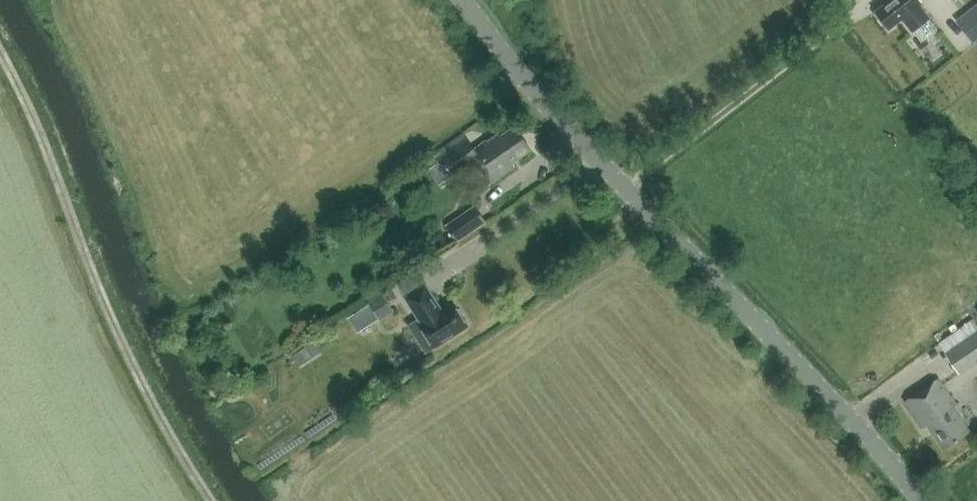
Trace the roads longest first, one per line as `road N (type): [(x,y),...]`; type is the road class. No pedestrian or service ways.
road 1 (tertiary): [(920,500),(760,323),(568,135),(460,0)]
road 2 (track): [(0,51),(57,169),(110,320),(214,500)]
road 3 (track): [(623,189),(855,15)]

